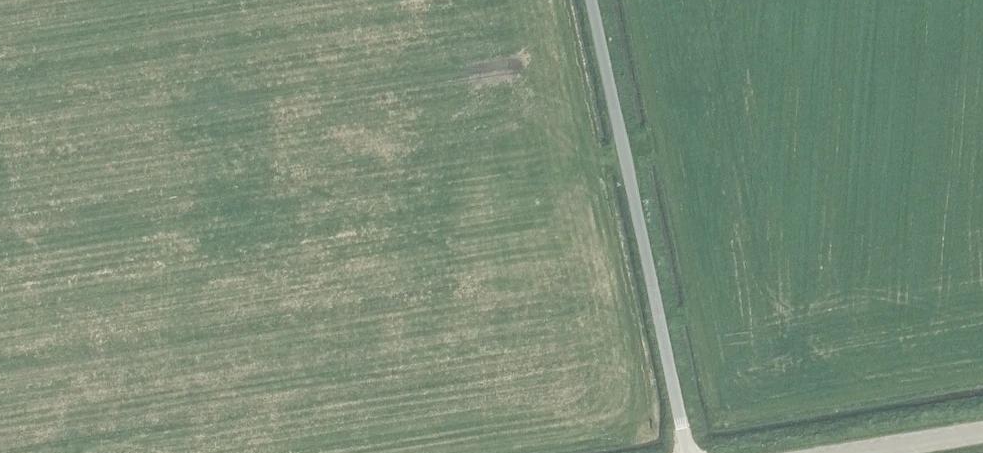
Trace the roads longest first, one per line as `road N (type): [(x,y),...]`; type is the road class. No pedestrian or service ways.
road 1 (unclassified): [(688,452),(591,0)]

